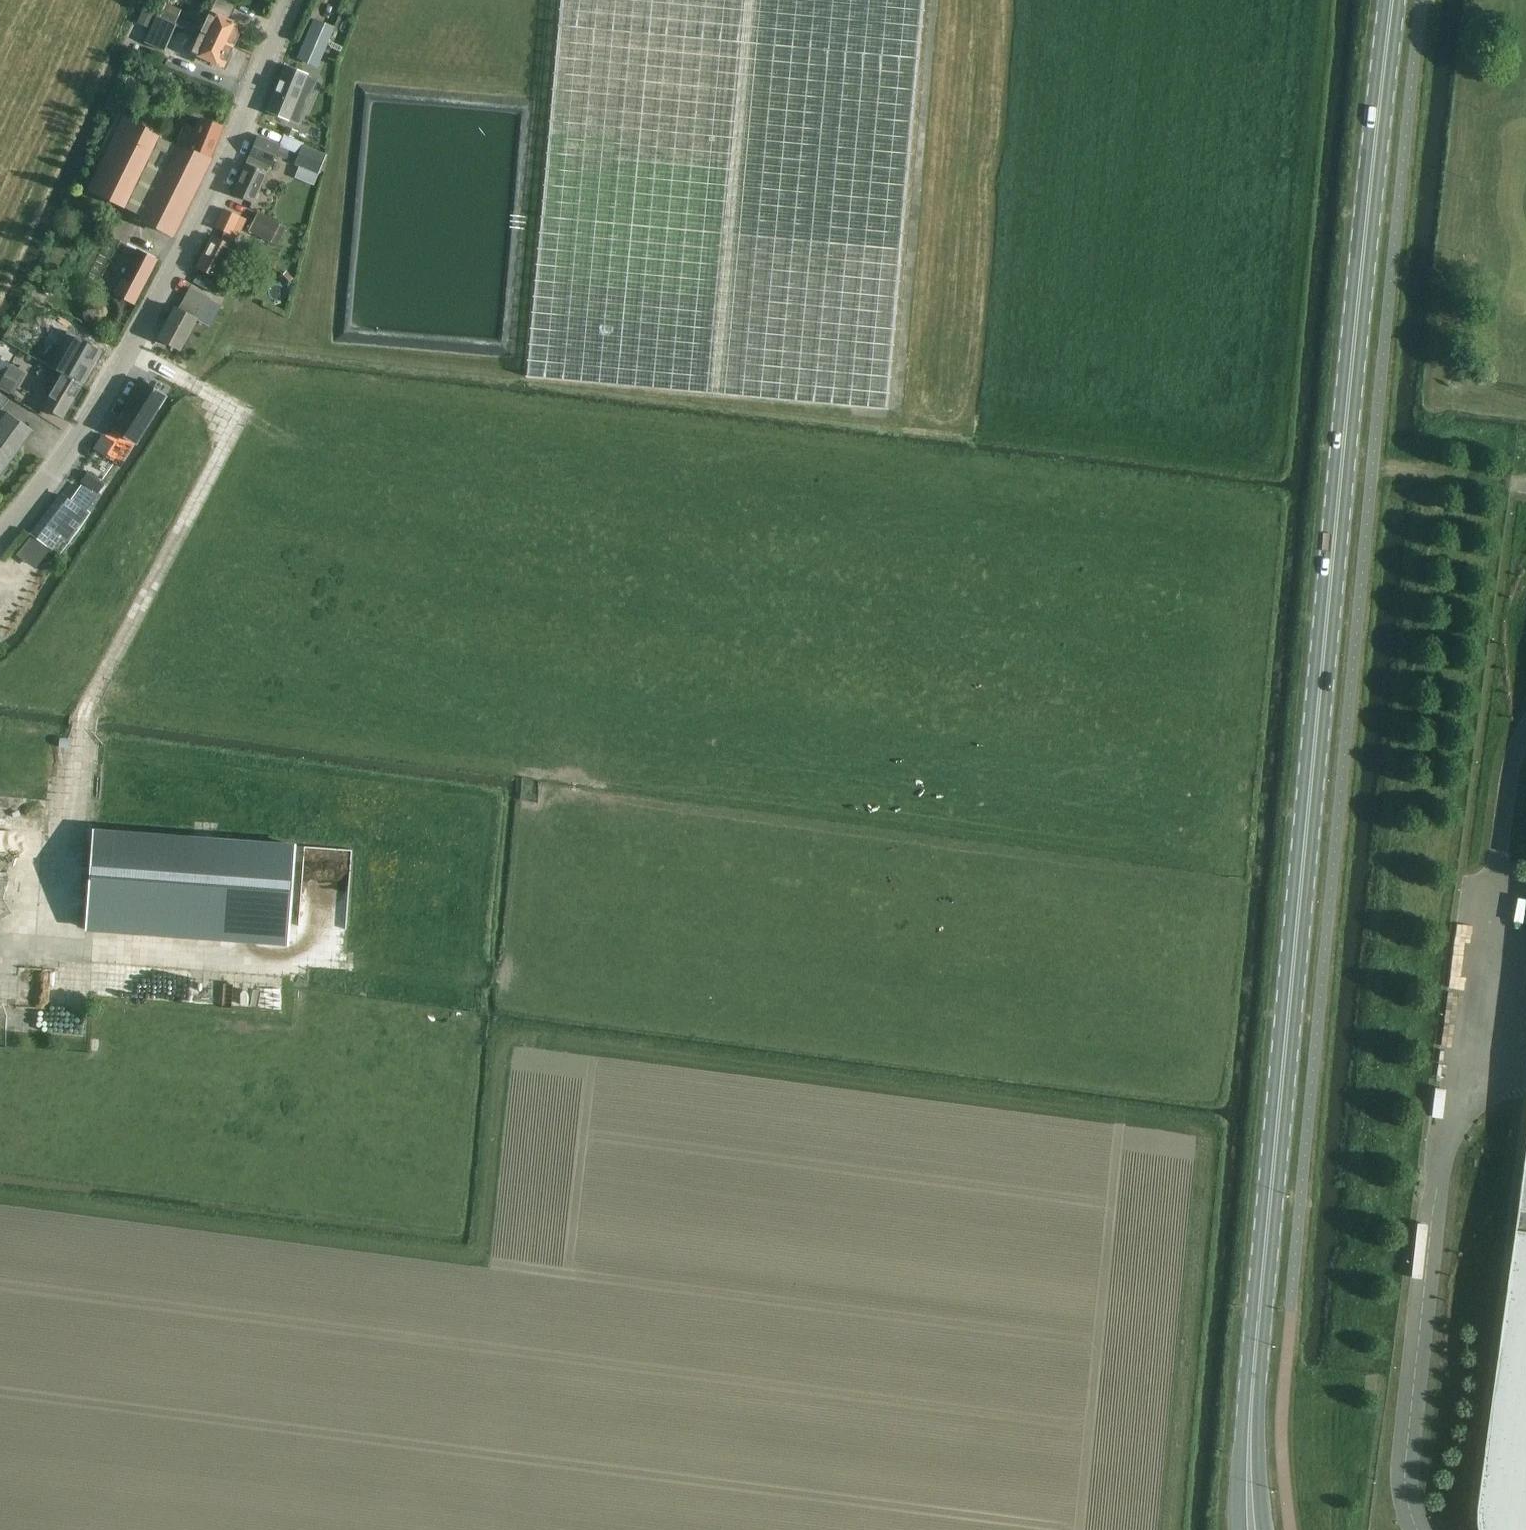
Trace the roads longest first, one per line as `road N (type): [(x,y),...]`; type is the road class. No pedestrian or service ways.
road 1 (secondary): [(1251,1529),(1259,1308),(1392,0)]
road 2 (track): [(68,948),(83,714),(244,411),(129,350)]
road 3 (unclassified): [(0,540),(62,463),(168,279),(292,0)]
road 4 (track): [(933,0),(896,411)]

